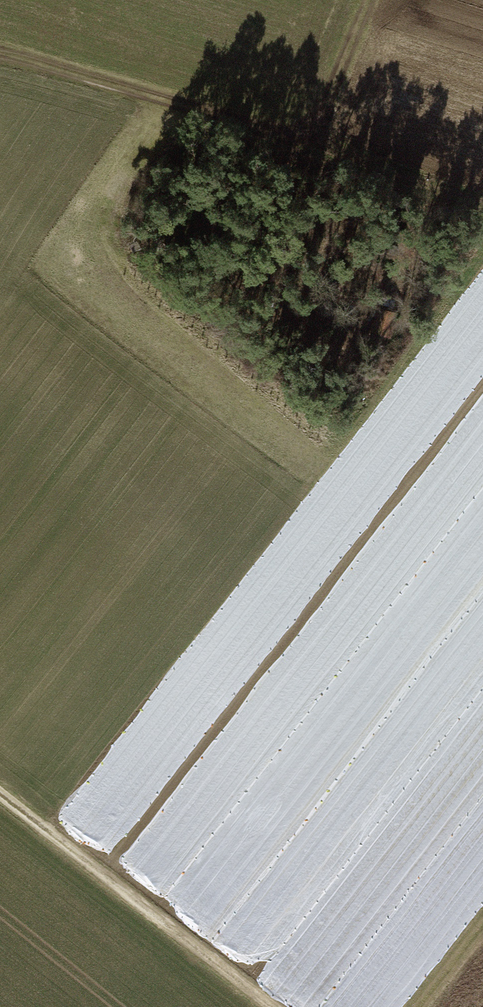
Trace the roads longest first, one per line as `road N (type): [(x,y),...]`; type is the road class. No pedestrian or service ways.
road 1 (track): [(0,792),(274,1006)]
road 2 (track): [(312,144),(0,54)]
road 3 (track): [(482,205),(312,144)]
road 4 (track): [(367,0),(312,144)]

